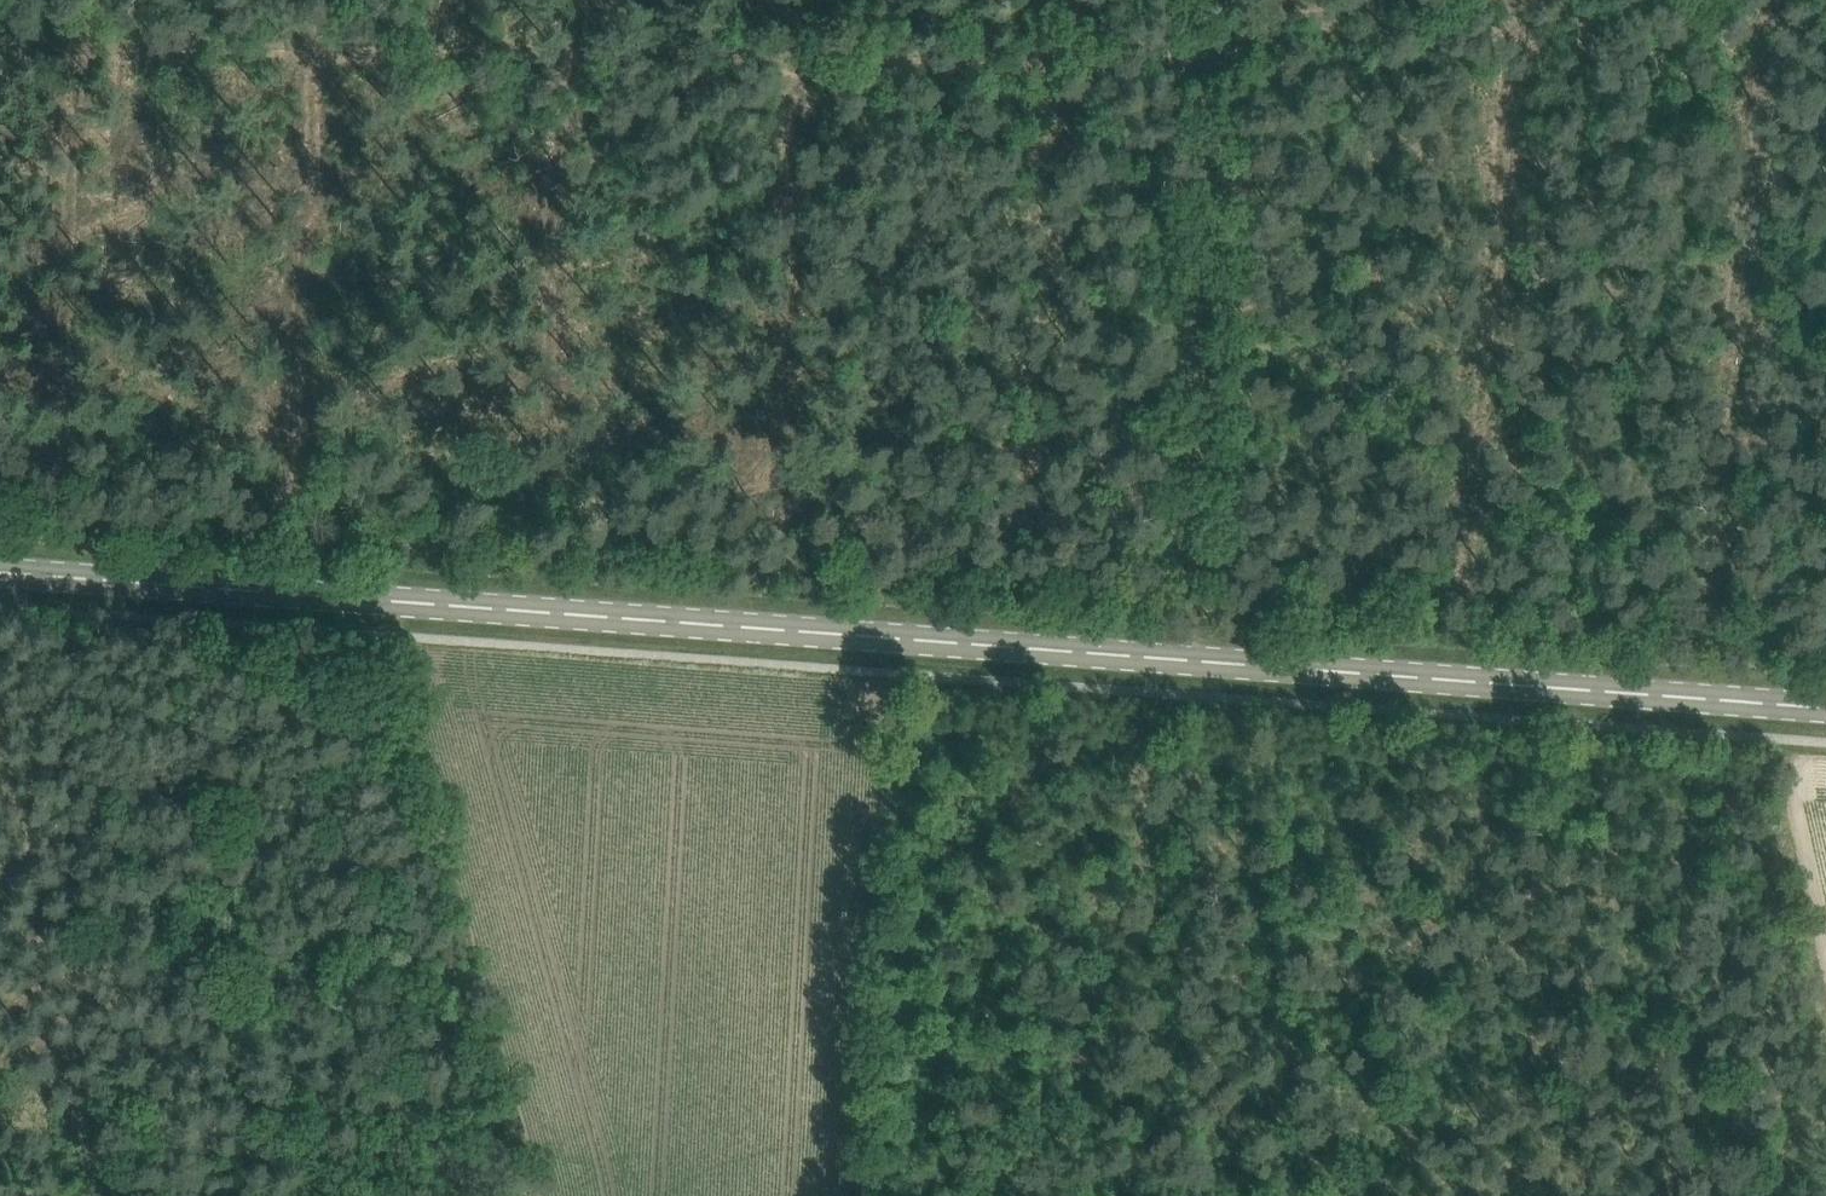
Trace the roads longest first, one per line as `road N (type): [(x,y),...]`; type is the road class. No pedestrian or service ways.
road 1 (secondary): [(0,574),(1825,709)]
road 2 (track): [(1186,618),(1182,516),(1208,0)]

